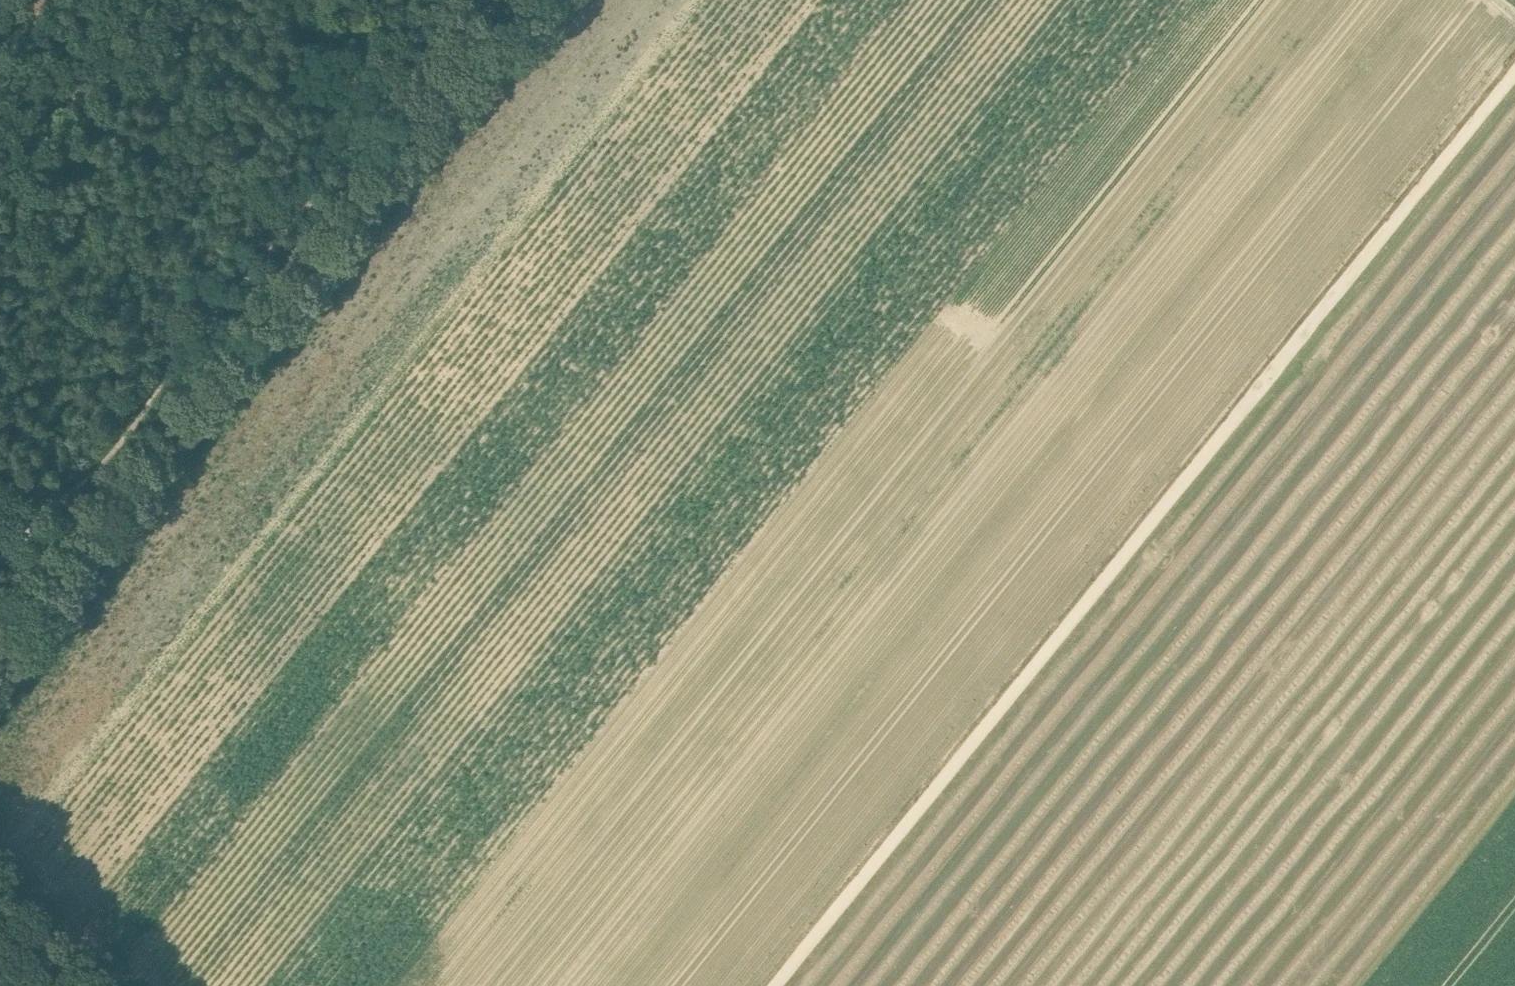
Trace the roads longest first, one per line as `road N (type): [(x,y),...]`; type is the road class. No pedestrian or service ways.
road 1 (track): [(777,985),(1514,68)]
road 2 (track): [(98,985),(0,880)]

